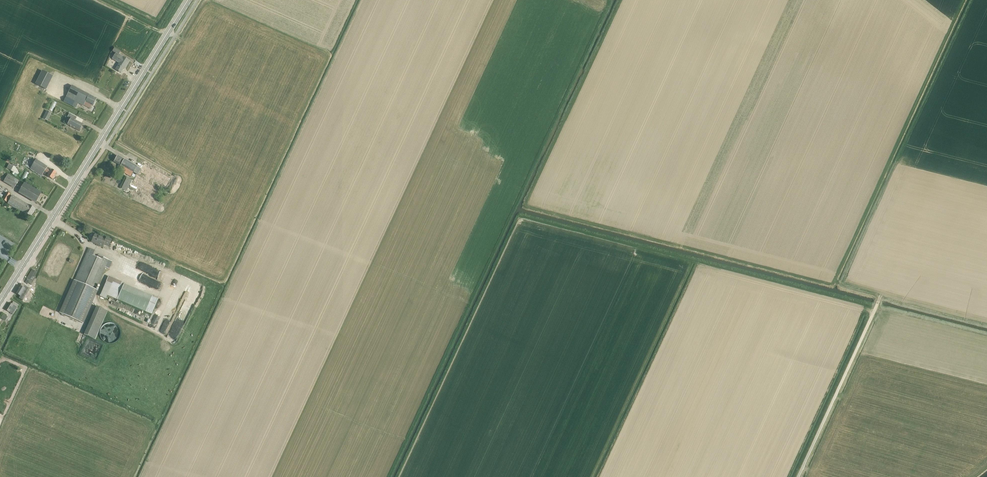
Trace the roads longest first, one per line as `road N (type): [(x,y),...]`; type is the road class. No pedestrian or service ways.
road 1 (primary): [(0,302),(189,0)]
road 2 (unclassified): [(797,476),(875,304)]

